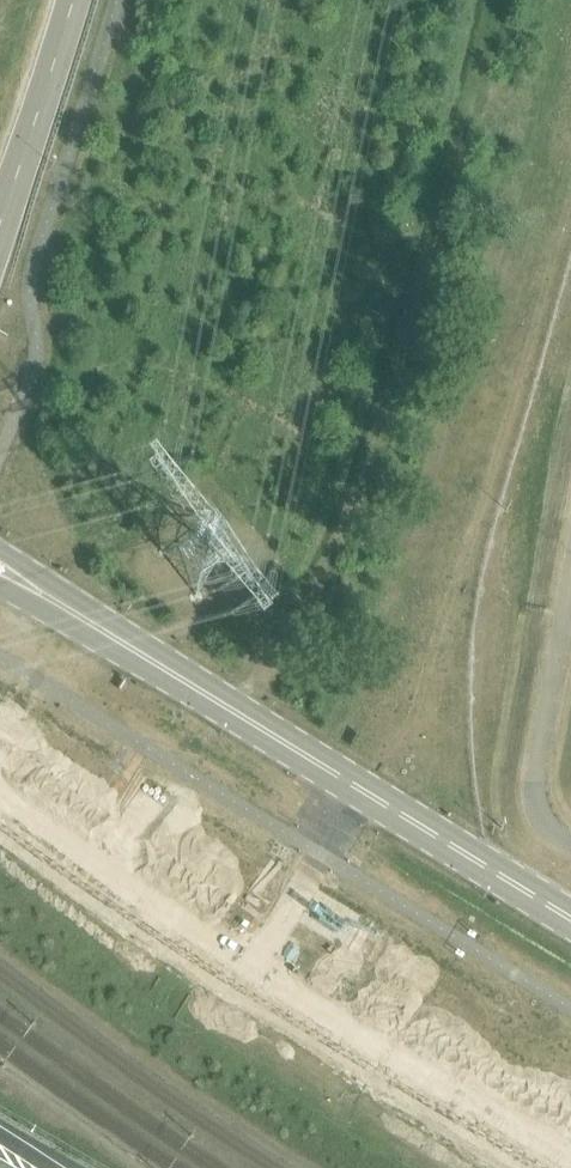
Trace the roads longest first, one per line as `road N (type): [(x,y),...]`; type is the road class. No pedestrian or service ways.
road 1 (unclassified): [(570,921),(33,588)]
road 2 (unclassified): [(0,239),(78,0)]

